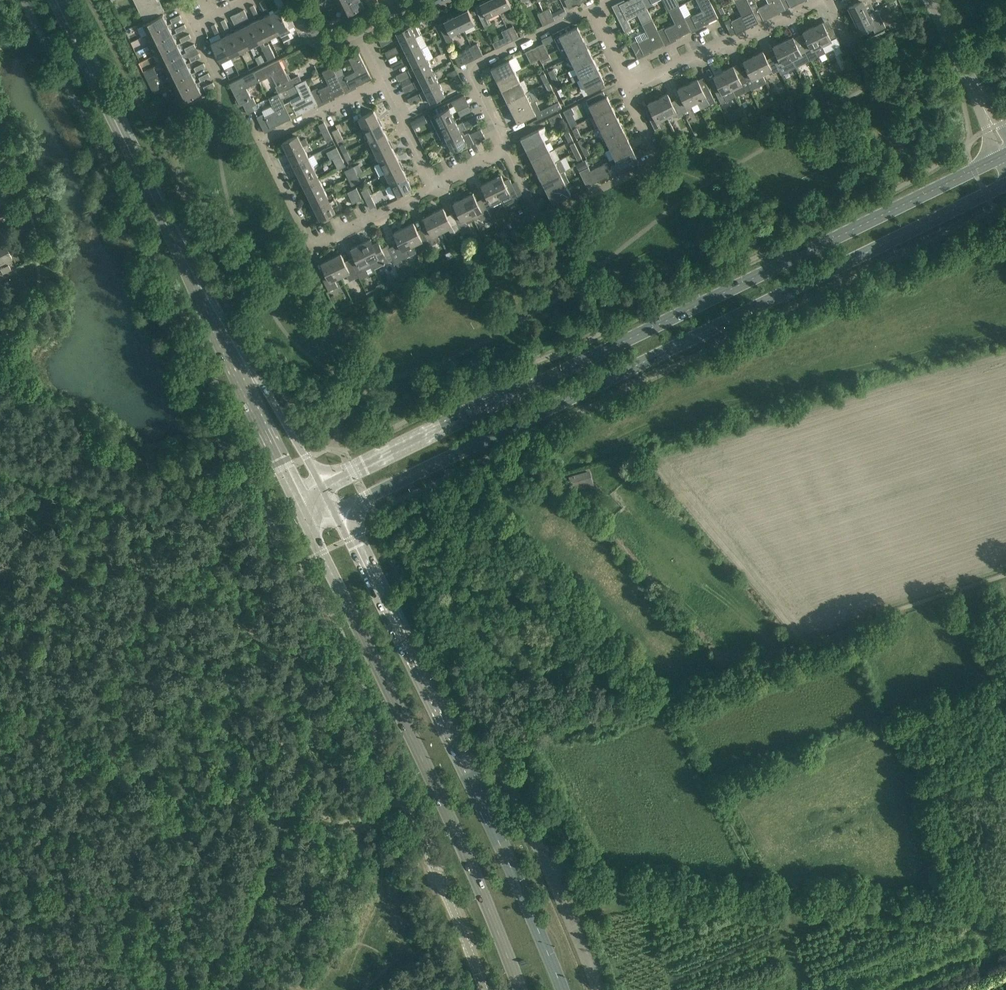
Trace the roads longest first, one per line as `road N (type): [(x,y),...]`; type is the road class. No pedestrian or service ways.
road 1 (secondary): [(1000,157),(322,486)]
road 2 (secondary): [(337,516),(1005,186)]
road 3 (secondary): [(302,512),(445,812),(517,989)]
road 4 (secondary): [(561,989),(337,516)]
road 5 (tertiary): [(238,358),(57,0)]
road 6 (residential): [(629,86),(659,161),(549,213),(538,211),(509,148)]
road 7 (unclassified): [(605,989),(500,756)]
road 8 (residential): [(433,186),(314,246),(261,140)]
road 9 (residential): [(509,148),(473,73),(592,10)]
road 10 (residential): [(822,0),(629,86)]
road 11 (tertiary): [(238,358),(243,384),(302,512)]
road 12 (unclassified): [(421,843),(486,989)]
road 13 (tertiary): [(322,486),(238,358)]
road 14 (residential): [(261,140),(382,81)]
road 15 (unclassified): [(985,110),(932,0)]

